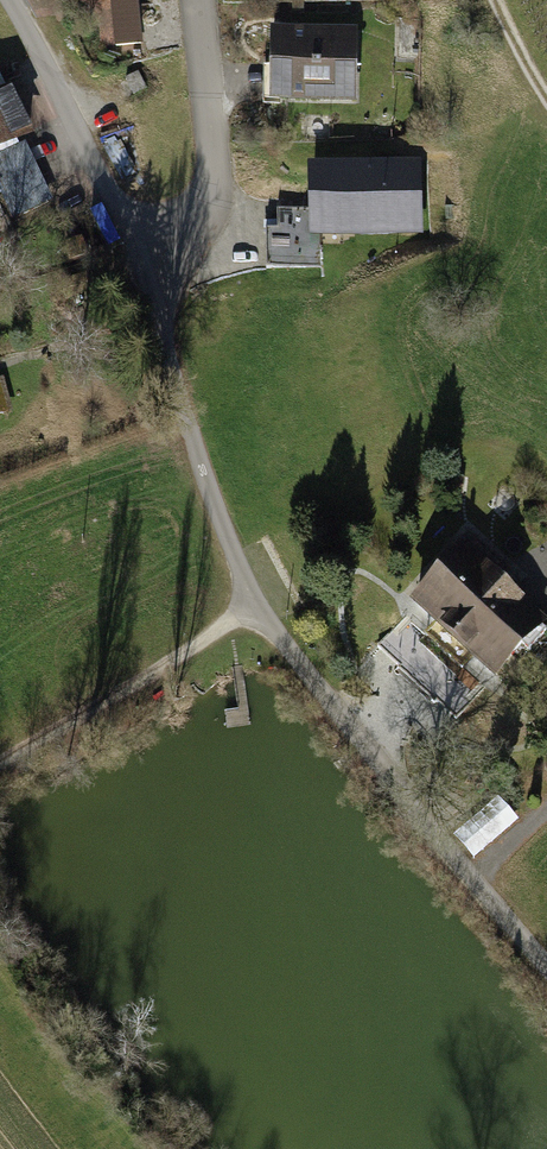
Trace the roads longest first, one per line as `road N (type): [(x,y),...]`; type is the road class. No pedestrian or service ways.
road 1 (residential): [(145,279),(199,463),(257,606),(546,965)]
road 2 (residential): [(7,0),(110,191),(145,279)]
road 3 (residential): [(198,0),(210,187),(186,237),(145,279)]
road 4 (track): [(0,761),(257,606)]

